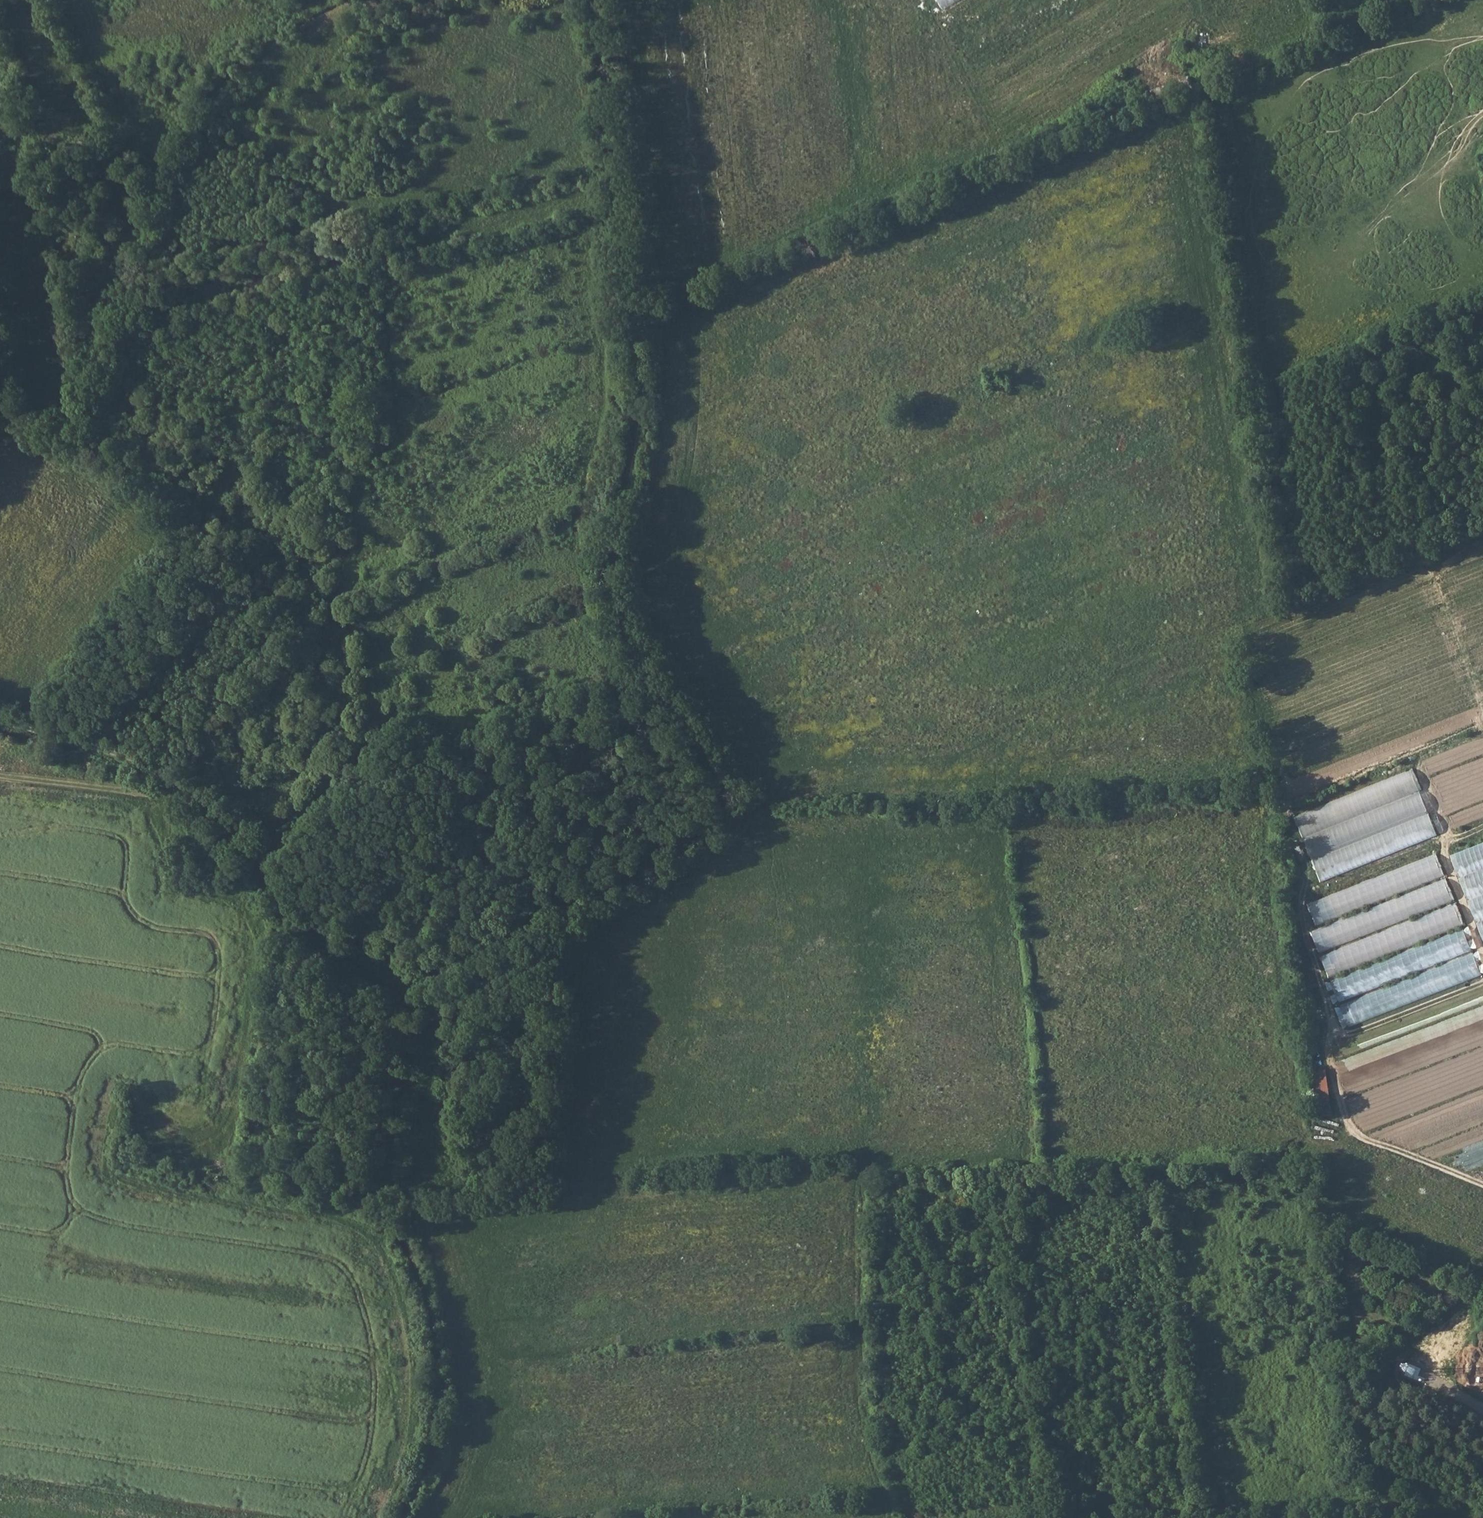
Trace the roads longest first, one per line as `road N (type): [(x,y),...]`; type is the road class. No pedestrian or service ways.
road 1 (track): [(0,723),(142,762),(192,790),(341,958),(404,993),(715,811),(703,752),(628,632),(618,576),(644,369),(609,120),(603,35),(610,0)]

